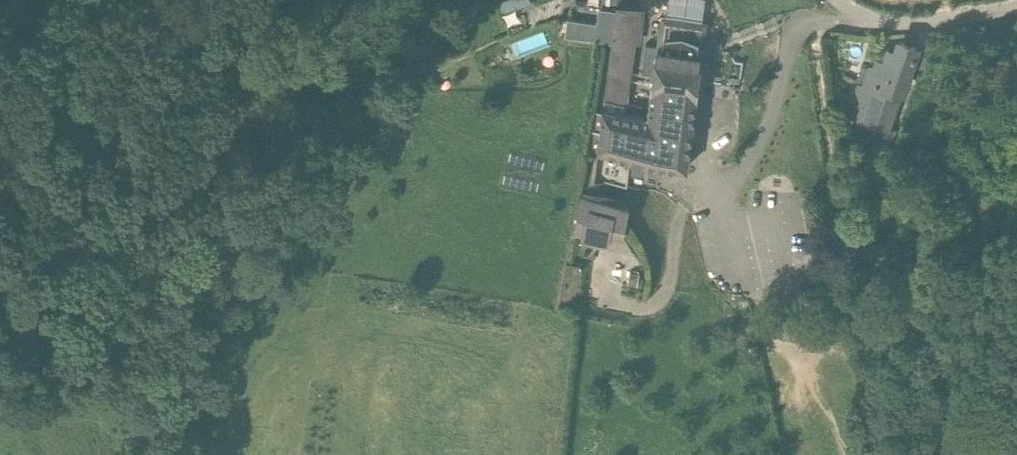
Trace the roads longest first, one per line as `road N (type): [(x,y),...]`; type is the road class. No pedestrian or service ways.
road 1 (track): [(347,0),(195,251),(172,319),(167,454)]
road 2 (track): [(890,454),(834,187),(817,25)]
road 3 (unclassified): [(871,24),(938,23),(1016,7)]

